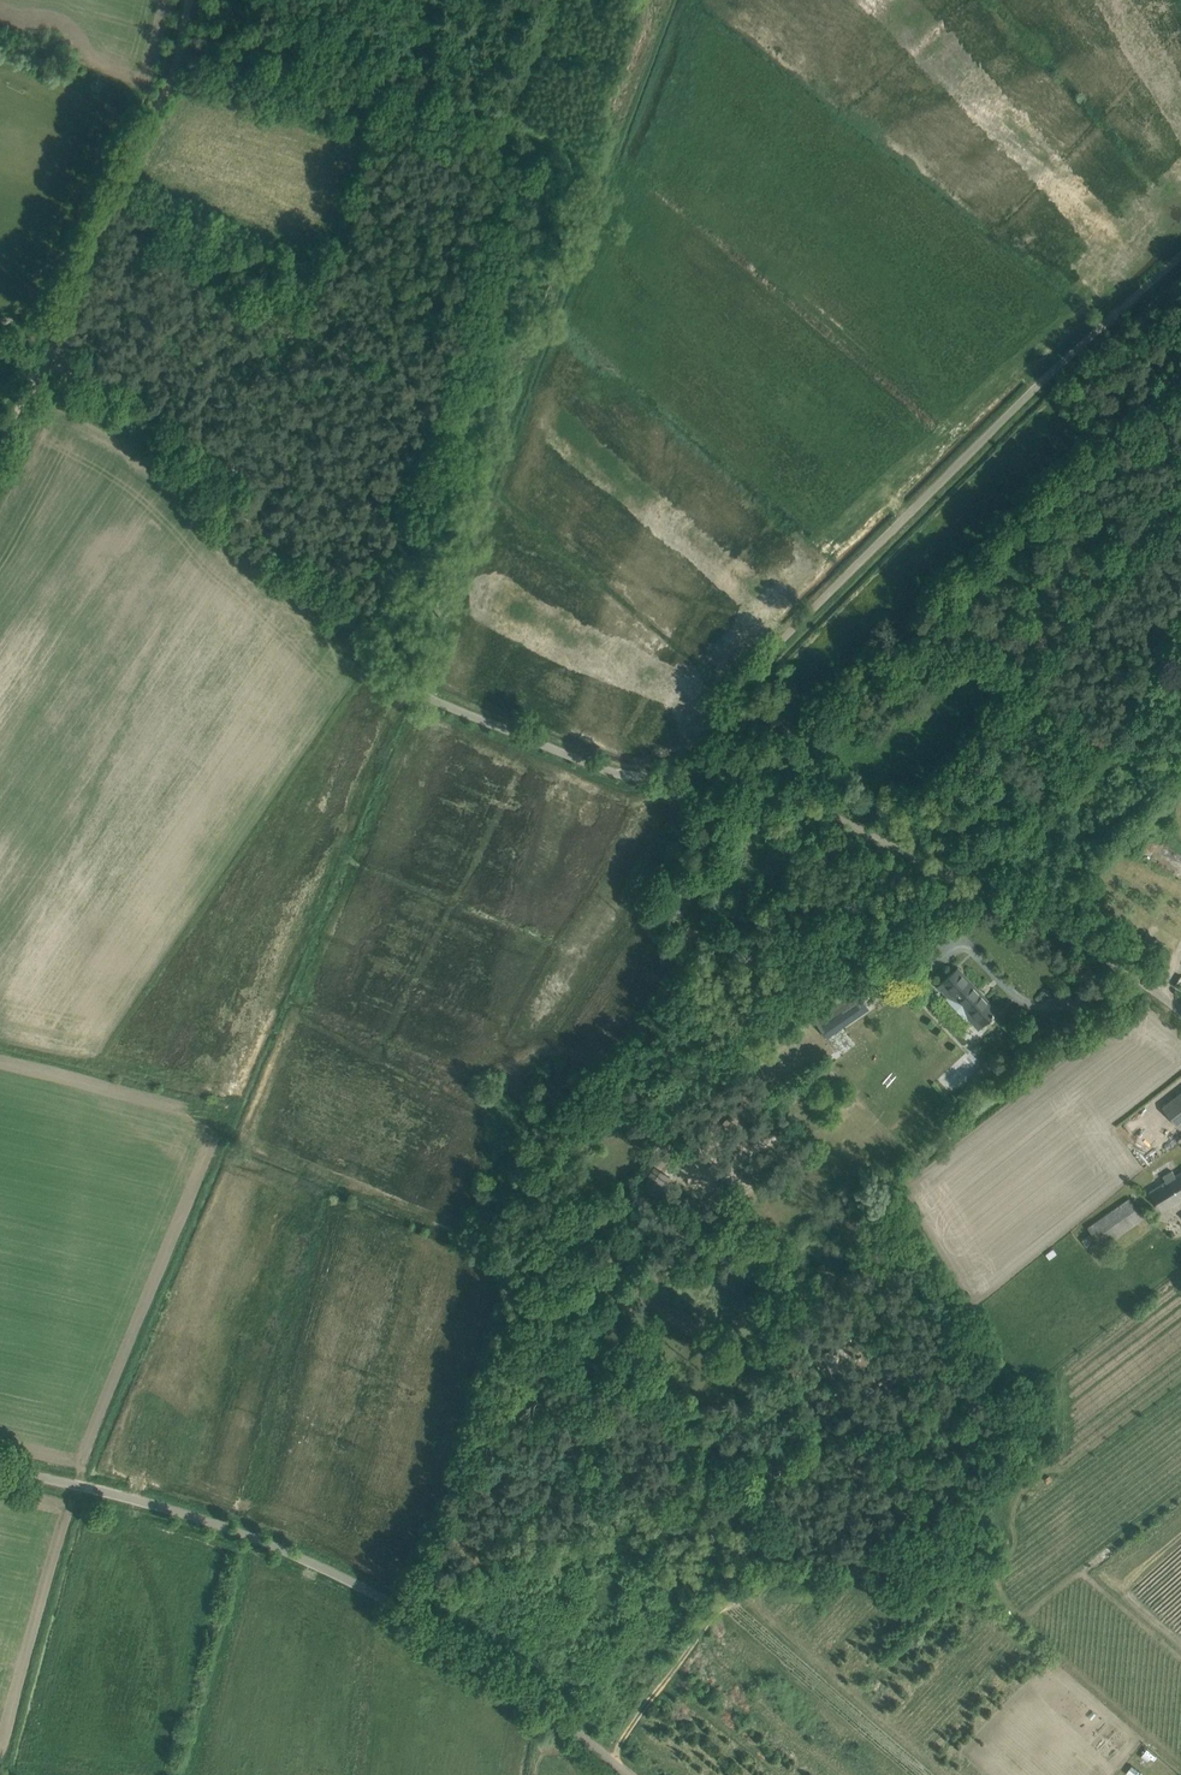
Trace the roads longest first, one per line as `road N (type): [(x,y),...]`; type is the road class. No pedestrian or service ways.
road 1 (unclassified): [(723,763),(623,775),(423,694),(157,430),(123,401),(43,361)]
road 2 (unclassified): [(624,1774),(381,1593),(255,1540),(0,1466)]
road 3 (residential): [(723,763),(728,715),(746,672),(994,418),(1180,247)]
road 4 (unclassified): [(1180,1010),(1079,937),(723,763)]
road 5 (track): [(43,361),(174,72),(190,0)]
road 6 (track): [(606,1760),(724,1601),(762,1588),(808,1588)]

